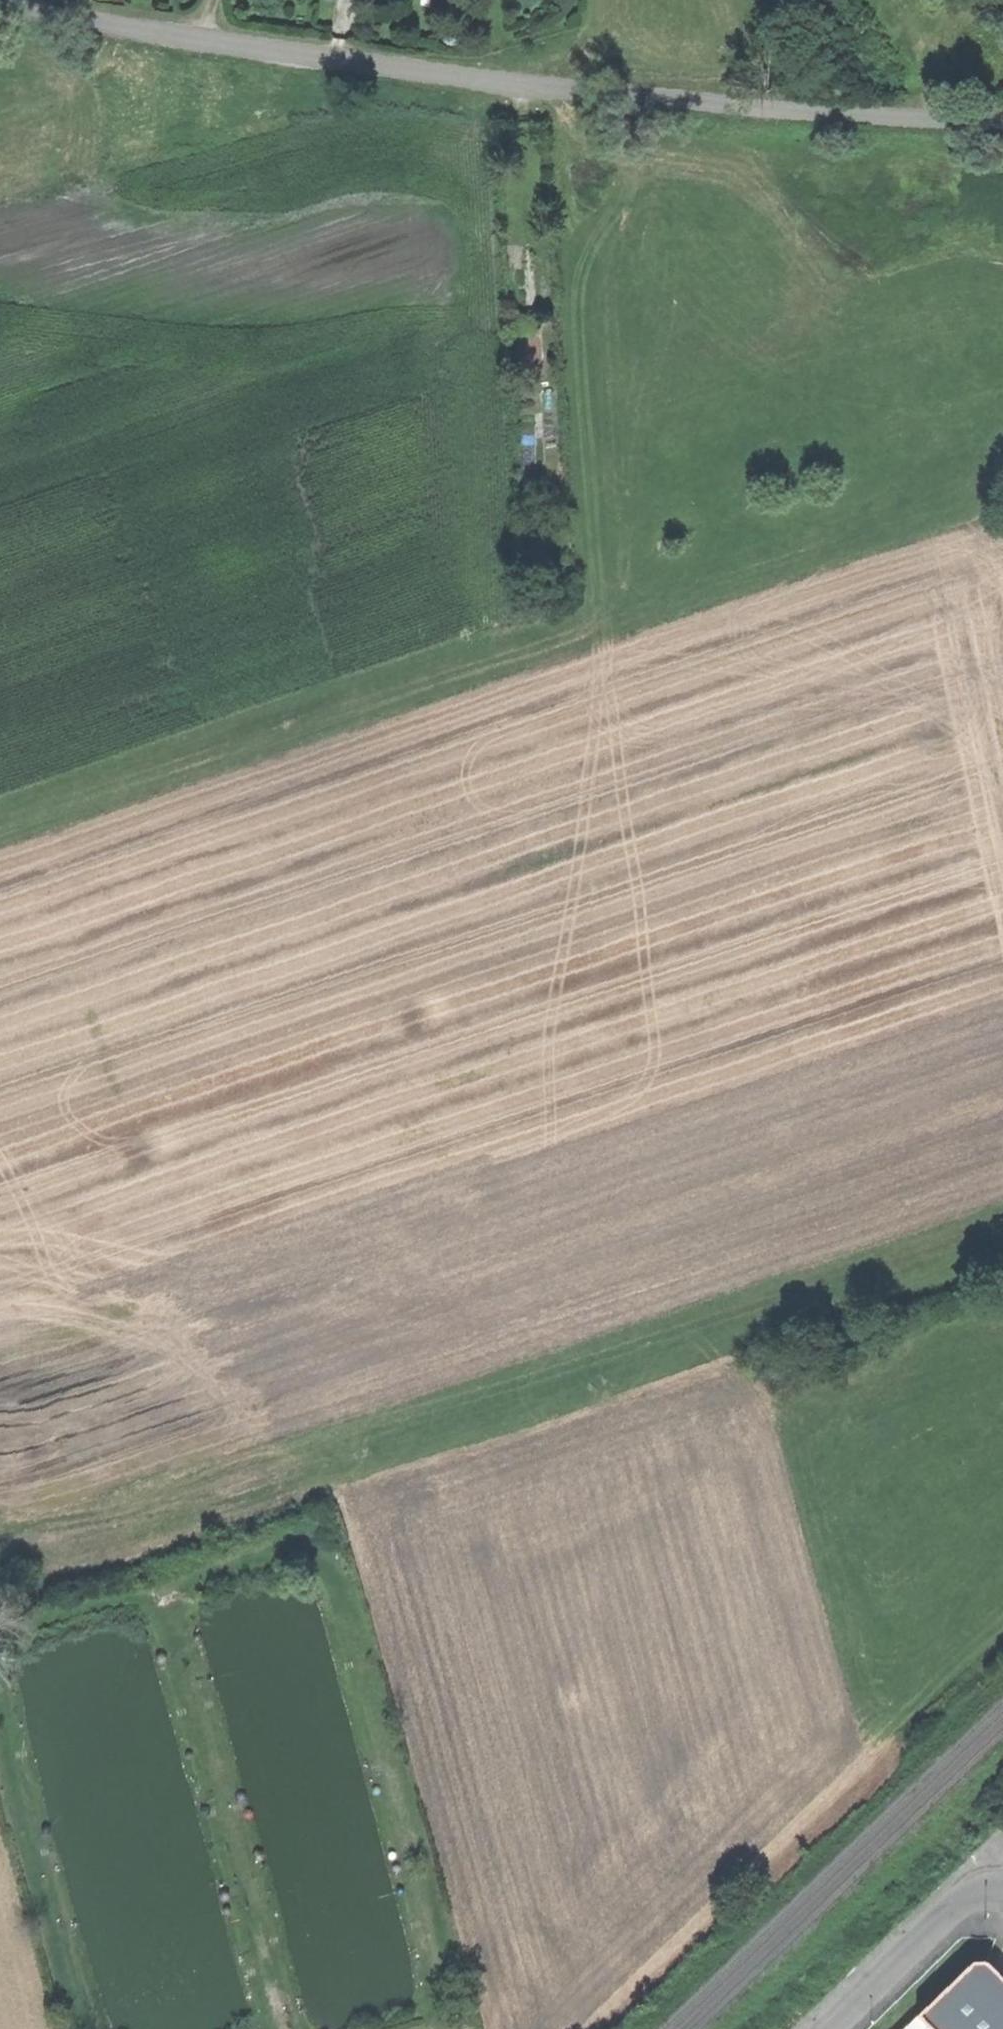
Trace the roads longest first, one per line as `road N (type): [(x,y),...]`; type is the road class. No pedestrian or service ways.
road 1 (unclassified): [(0,9),(147,38),(491,85),(875,117),(1002,119)]
road 2 (unclassified): [(1002,1898),(972,1895),(833,2028)]

